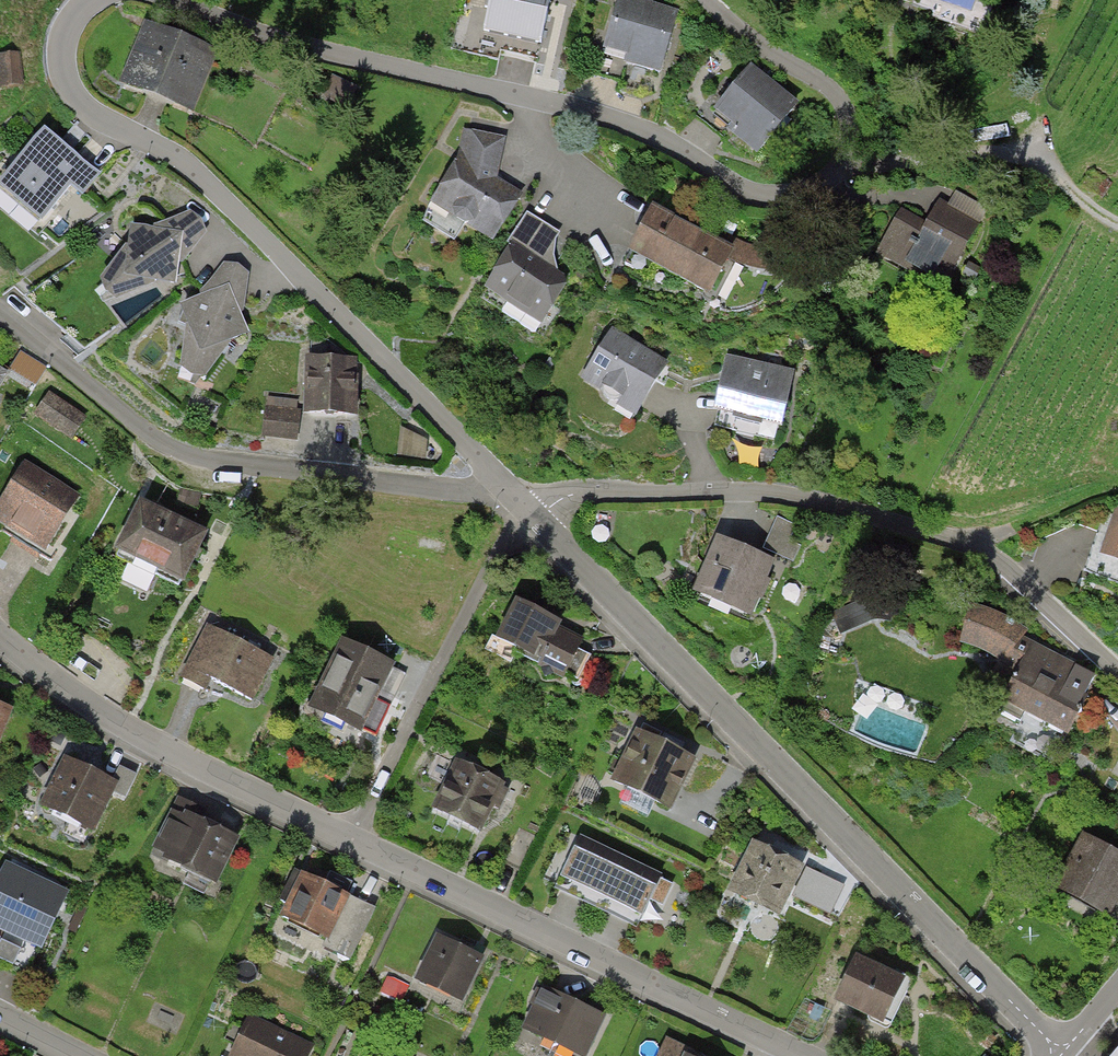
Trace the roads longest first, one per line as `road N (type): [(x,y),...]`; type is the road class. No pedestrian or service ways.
road 1 (residential): [(180,0),(318,51),(623,121),(732,183),(775,195),(842,188),(868,152),(858,116),(828,82),(710,0)]
road 2 (residential): [(0,639),(133,732),(804,1055)]
road 3 (residential): [(1057,1051),(538,519)]
road 4 (residential): [(500,481),(223,198),(180,160),(75,97),(62,51),(65,29),(86,0)]
road 5 (residential): [(538,519),(569,495),(593,491),(744,491),(848,509),(965,544),(1000,564),(1117,674)]
road 6 (residential): [(0,310),(147,433),(182,452),(237,466),(462,491),(500,481)]
road 7 (track): [(868,152),(1022,156),(1060,173),(1088,206),(1117,223)]
road 8 (track): [(965,544),(1117,487)]

